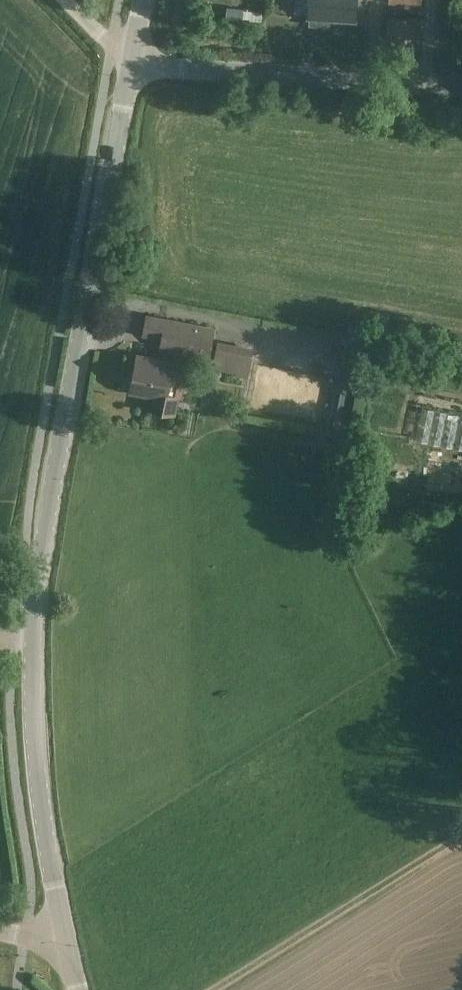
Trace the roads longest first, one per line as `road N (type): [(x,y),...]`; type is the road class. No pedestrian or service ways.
road 1 (unclassified): [(66,932),(38,761),(35,606),(131,63)]
road 2 (unclassified): [(461,78),(131,63)]
road 3 (track): [(209,989),(454,838)]

